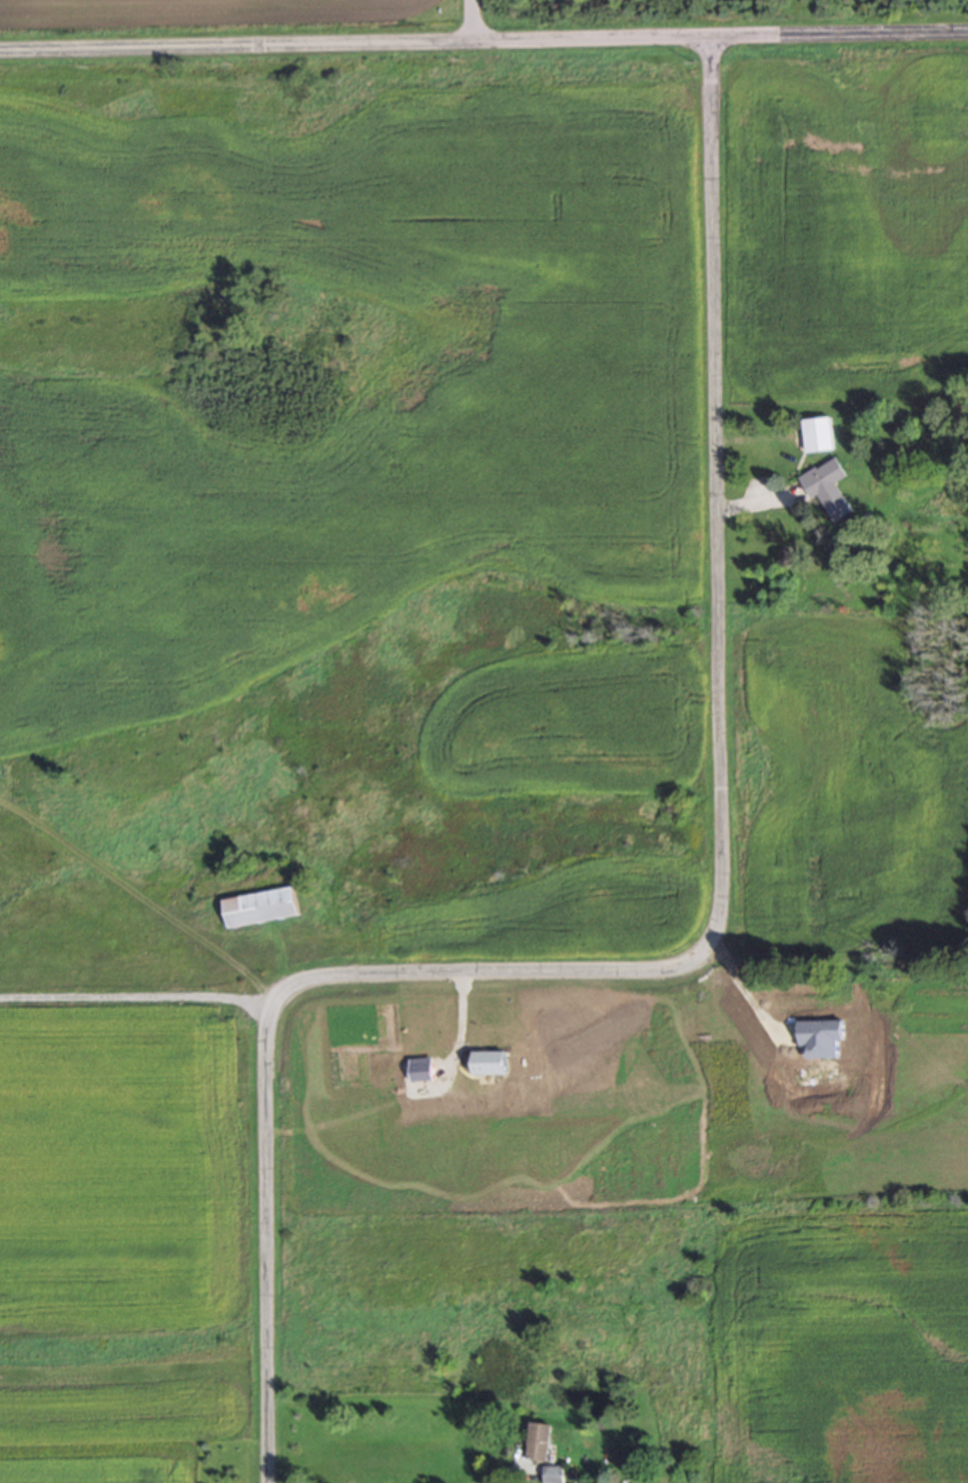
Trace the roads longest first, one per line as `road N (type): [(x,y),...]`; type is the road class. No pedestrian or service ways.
road 1 (residential): [(708,32),(718,937),(674,961),(322,977),(274,989),(278,1482)]
road 2 (tertiary): [(0,44),(967,28)]

